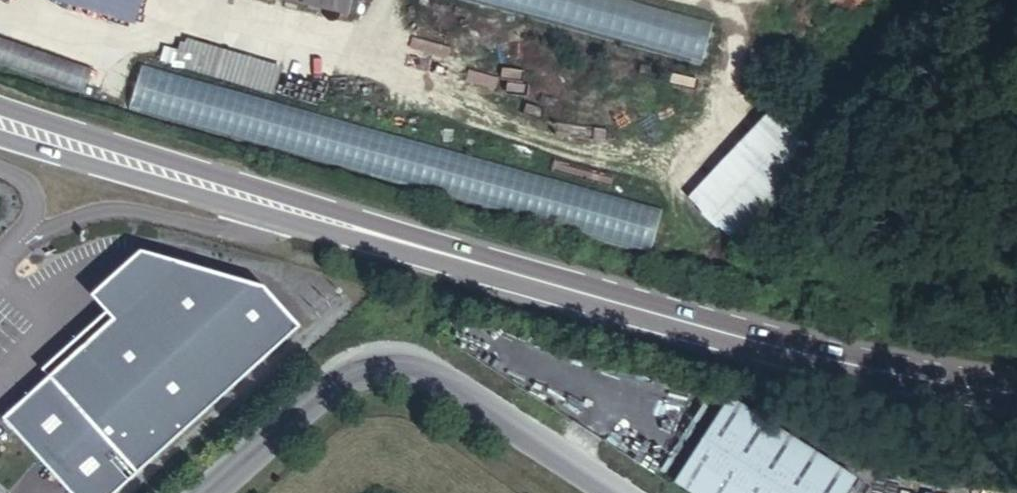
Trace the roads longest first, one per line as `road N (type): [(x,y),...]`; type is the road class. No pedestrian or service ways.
road 1 (primary): [(866,368),(0,101)]
road 2 (primary): [(0,136),(674,331),(866,368)]
road 3 (unclassified): [(607,492),(428,378),(379,365),(327,383),(206,492)]
road 4 (primary): [(866,368),(1016,394)]

